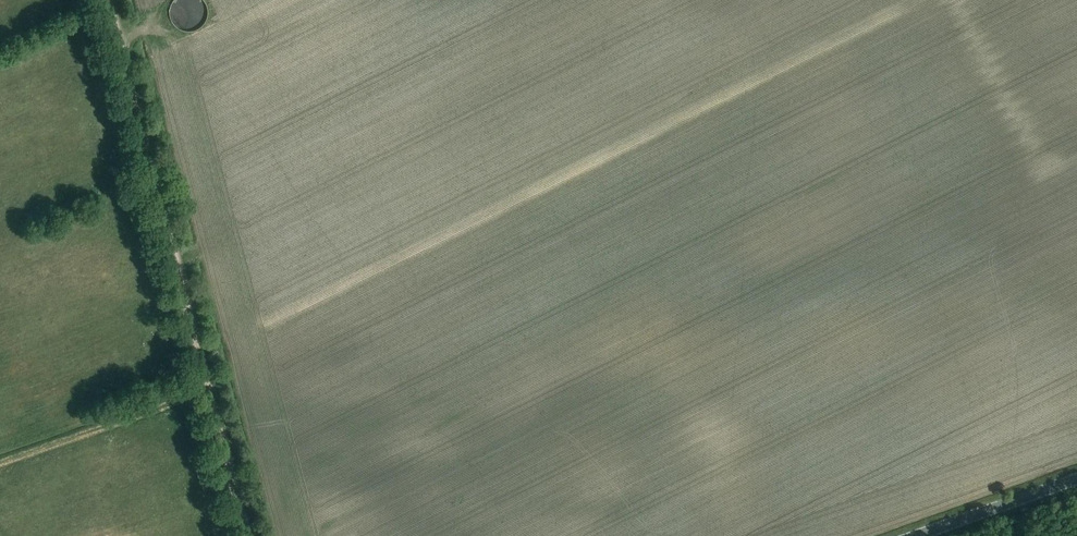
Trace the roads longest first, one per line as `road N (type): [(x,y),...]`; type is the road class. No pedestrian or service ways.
road 1 (track): [(108,0),(250,535)]
road 2 (tertiary): [(1076,478),(915,535)]

